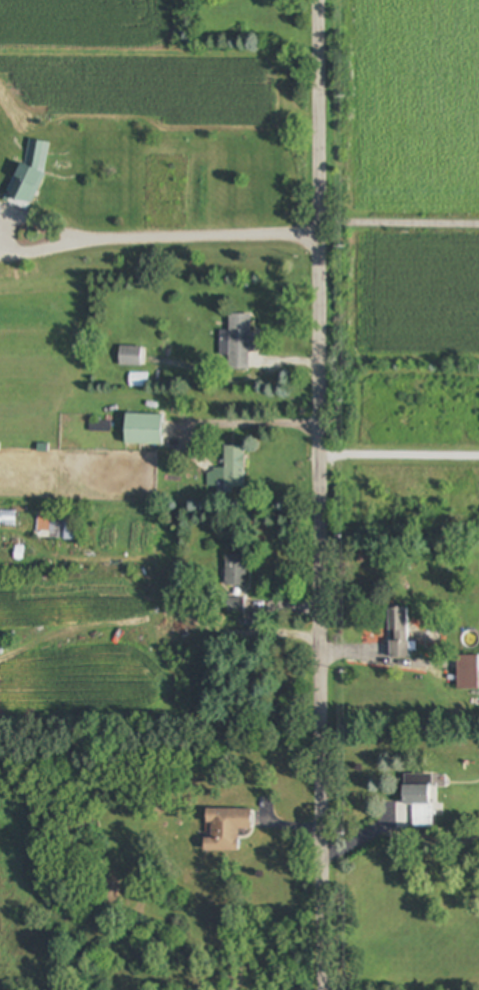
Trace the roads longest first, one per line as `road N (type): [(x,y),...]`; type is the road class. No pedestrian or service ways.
road 1 (residential): [(323,989),(315,0)]

